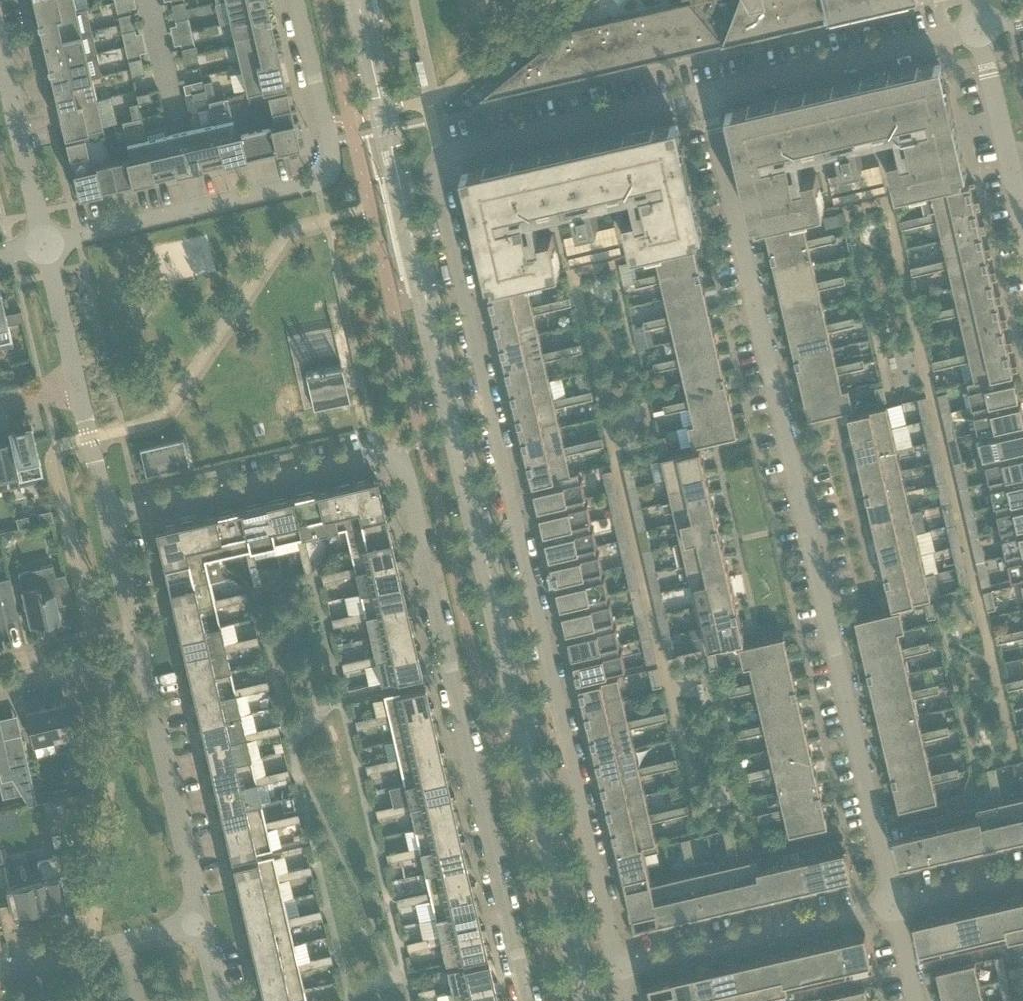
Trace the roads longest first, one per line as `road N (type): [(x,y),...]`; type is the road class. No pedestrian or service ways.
road 1 (residential): [(705,95),(461,154),(431,176),(620,970)]
road 2 (residential): [(114,526),(389,459),(404,470),(528,1000)]
road 3 (residential): [(901,908),(705,95)]
road 4 (residential): [(620,970),(901,908)]
road 5 (residential): [(48,246),(324,177)]
road 6 (residential): [(705,95),(980,29)]
road 7 (residential): [(205,927),(147,662)]
road 8 (residential): [(0,975),(205,927)]
road 9 (residential): [(48,246),(0,44)]
road 10 (residential): [(301,0),(332,142),(324,177)]
road 11 (residential): [(114,526),(80,379)]
road 12 (residential): [(0,694),(147,662)]
road 13 (residential): [(1013,171),(980,29)]
road 14 (residential): [(147,662),(114,526)]
road 15 (residential): [(80,379),(48,246)]
road 16 (residential): [(901,908),(1022,879)]

